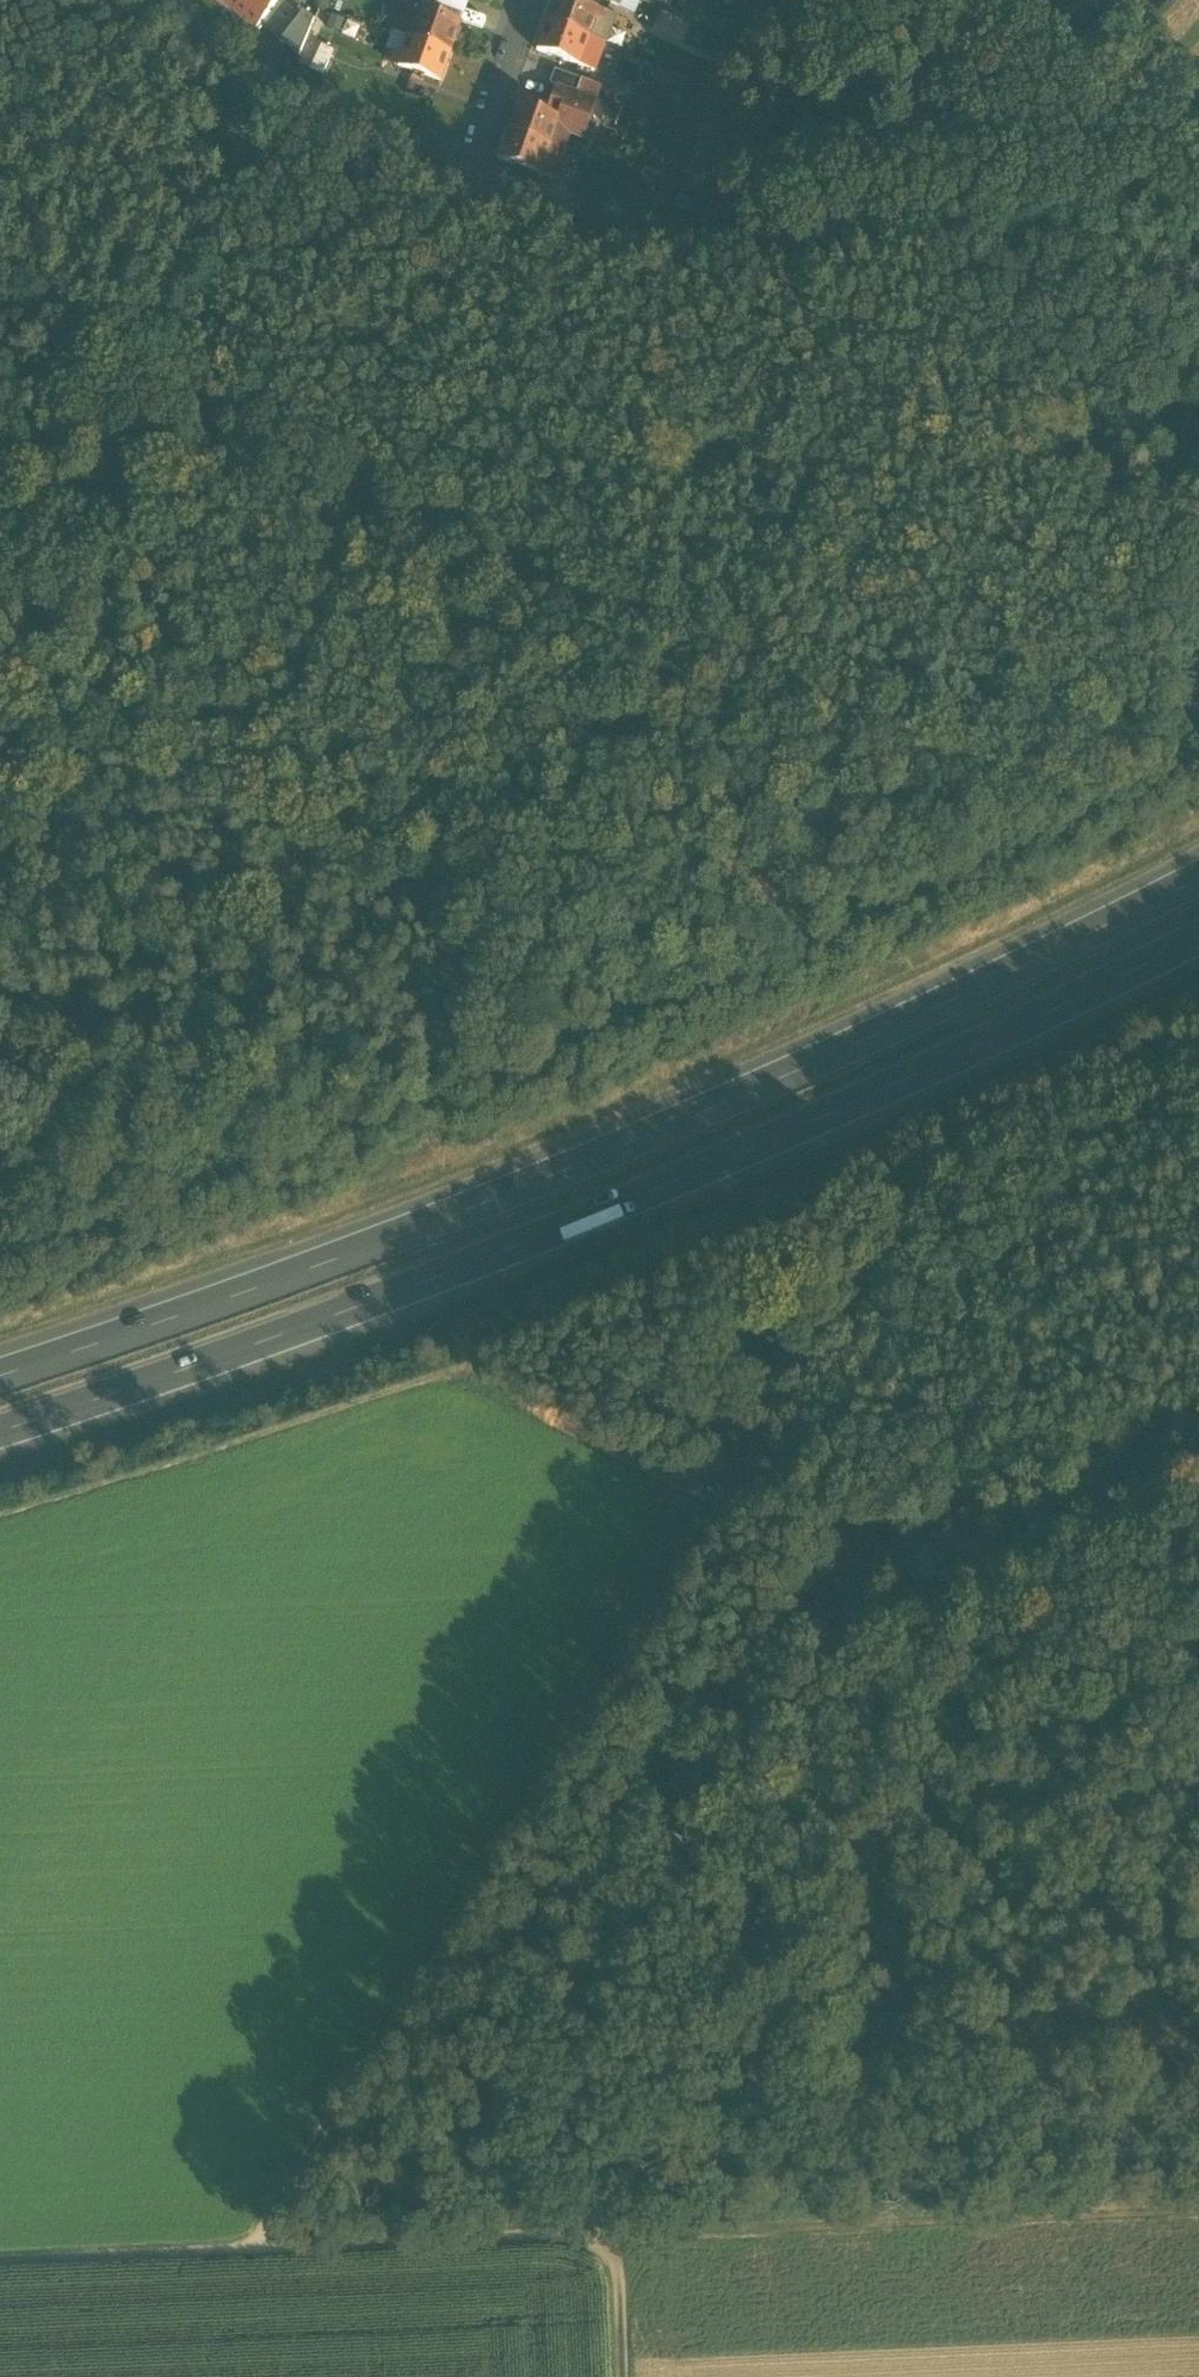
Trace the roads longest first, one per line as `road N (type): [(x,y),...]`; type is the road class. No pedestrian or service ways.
road 1 (track): [(1198,1485),(1080,1516),(987,1562),(934,1578),(889,1569),(782,1528),(736,1525),(257,2248)]
road 2 (motorway): [(1198,873),(655,1126),(369,1243),(0,1370)]
road 3 (motorway): [(0,1428),(244,1345),(648,1186),(1198,934)]
road 4 (track): [(0,2258),(615,2232)]
road 5 (residential): [(536,0),(449,208),(315,122),(157,0)]
road 6 (track): [(1198,2209),(615,2232)]
road 7 (track): [(315,122),(137,363),(0,575)]
road 8 (track): [(615,2232),(621,2376)]

